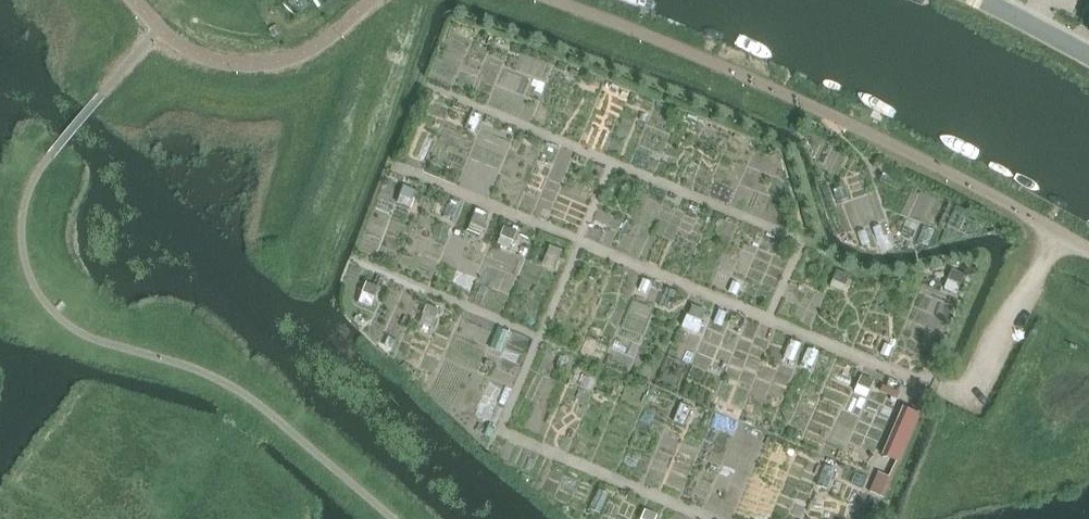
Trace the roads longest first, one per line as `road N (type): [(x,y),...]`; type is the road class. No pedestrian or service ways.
road 1 (residential): [(1088,54),(974,0)]

